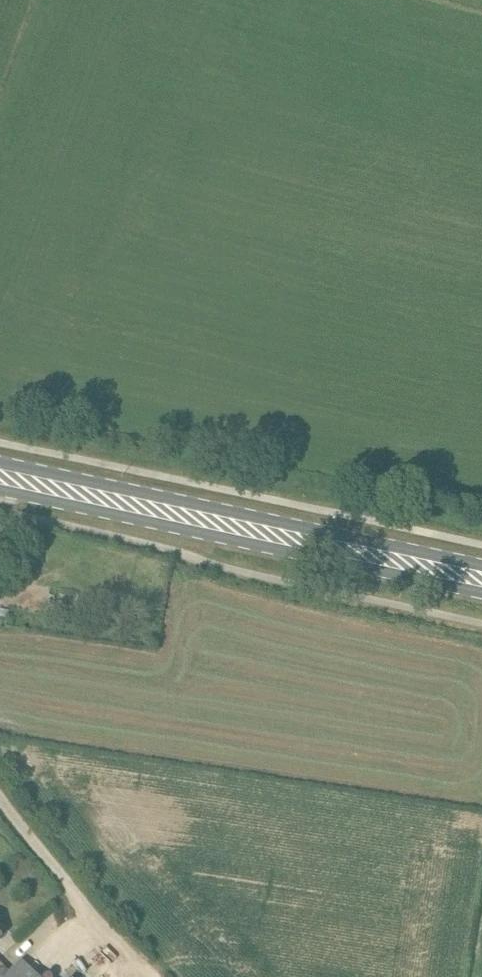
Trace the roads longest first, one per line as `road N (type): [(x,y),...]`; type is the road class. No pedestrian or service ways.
road 1 (primary): [(481,579),(0,476)]
road 2 (unclassified): [(152,976),(83,907),(0,796)]

